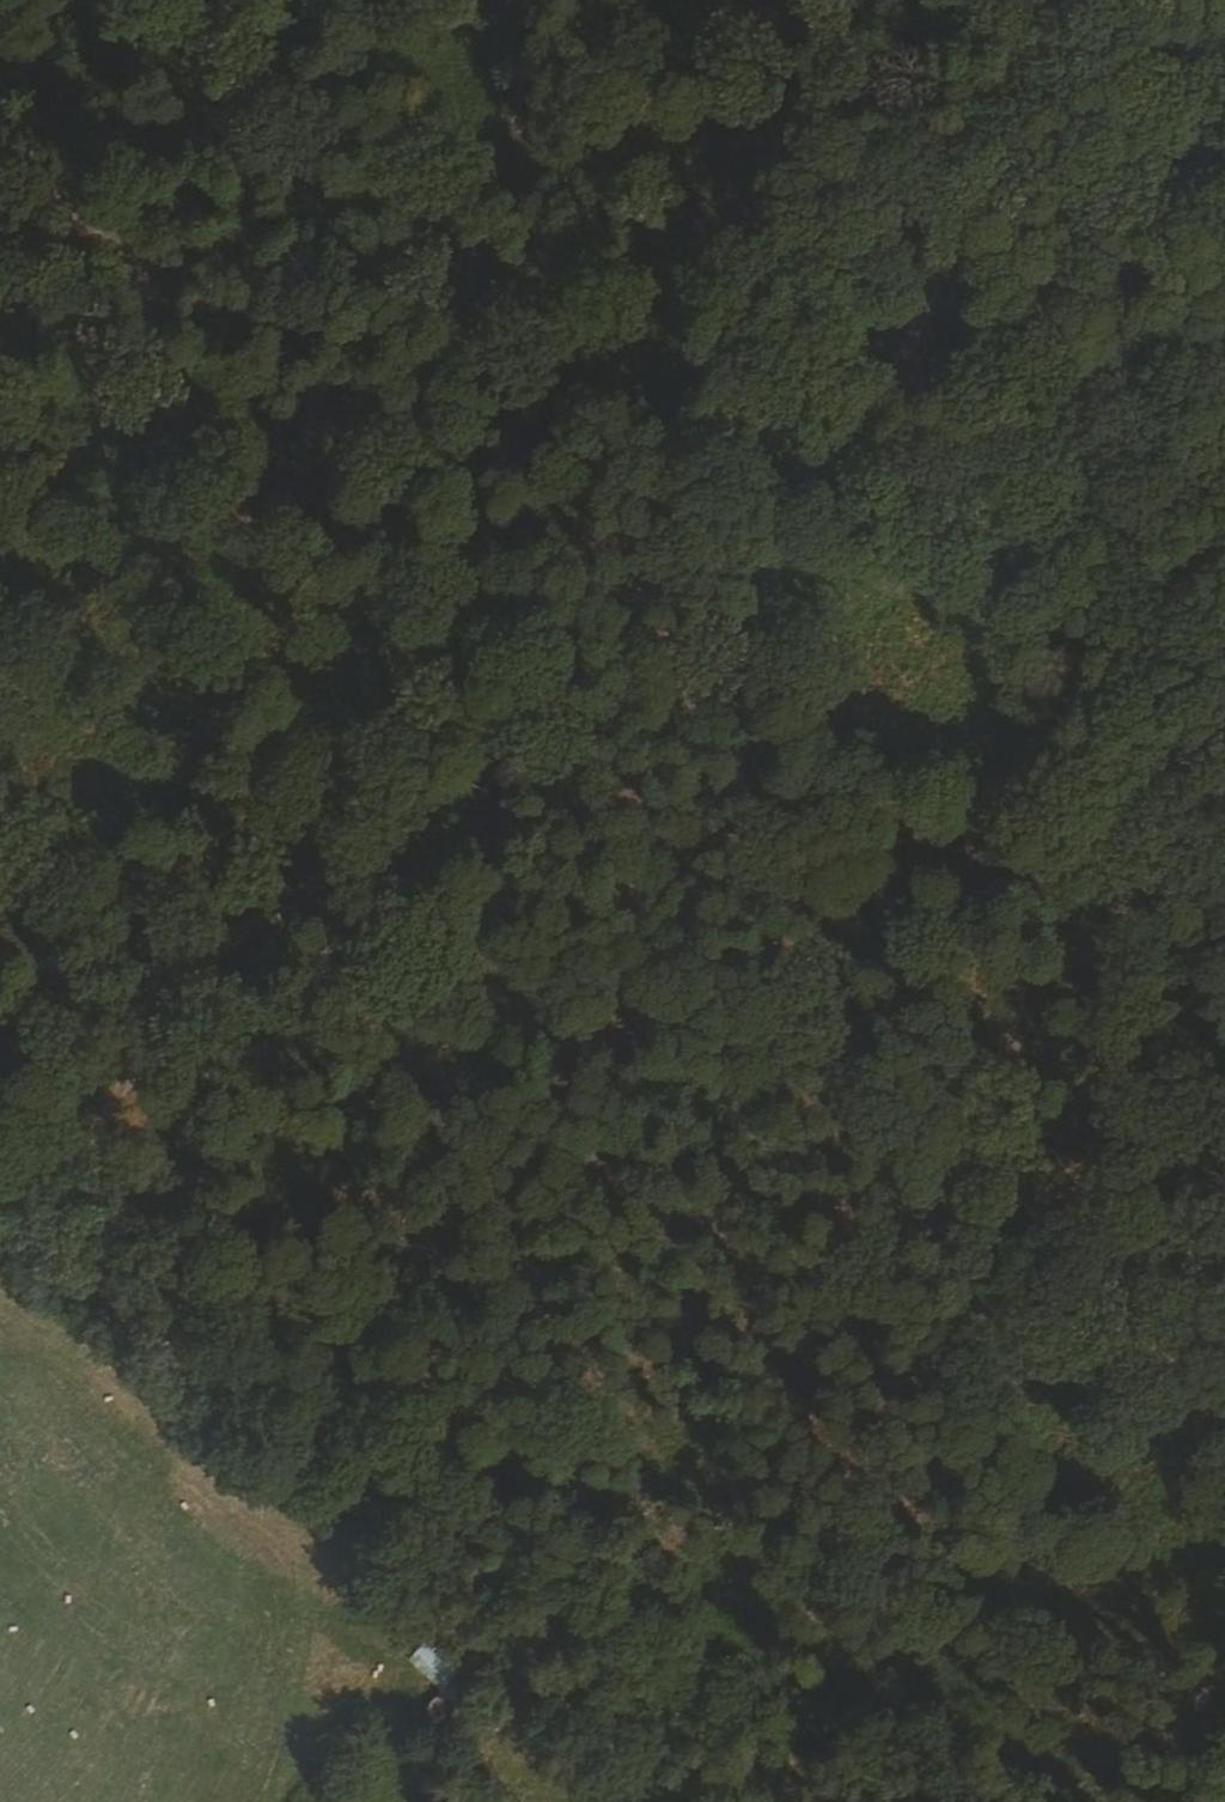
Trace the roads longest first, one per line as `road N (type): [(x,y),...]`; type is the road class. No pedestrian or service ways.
road 1 (track): [(0,1205),(349,874),(756,448),(976,0)]

